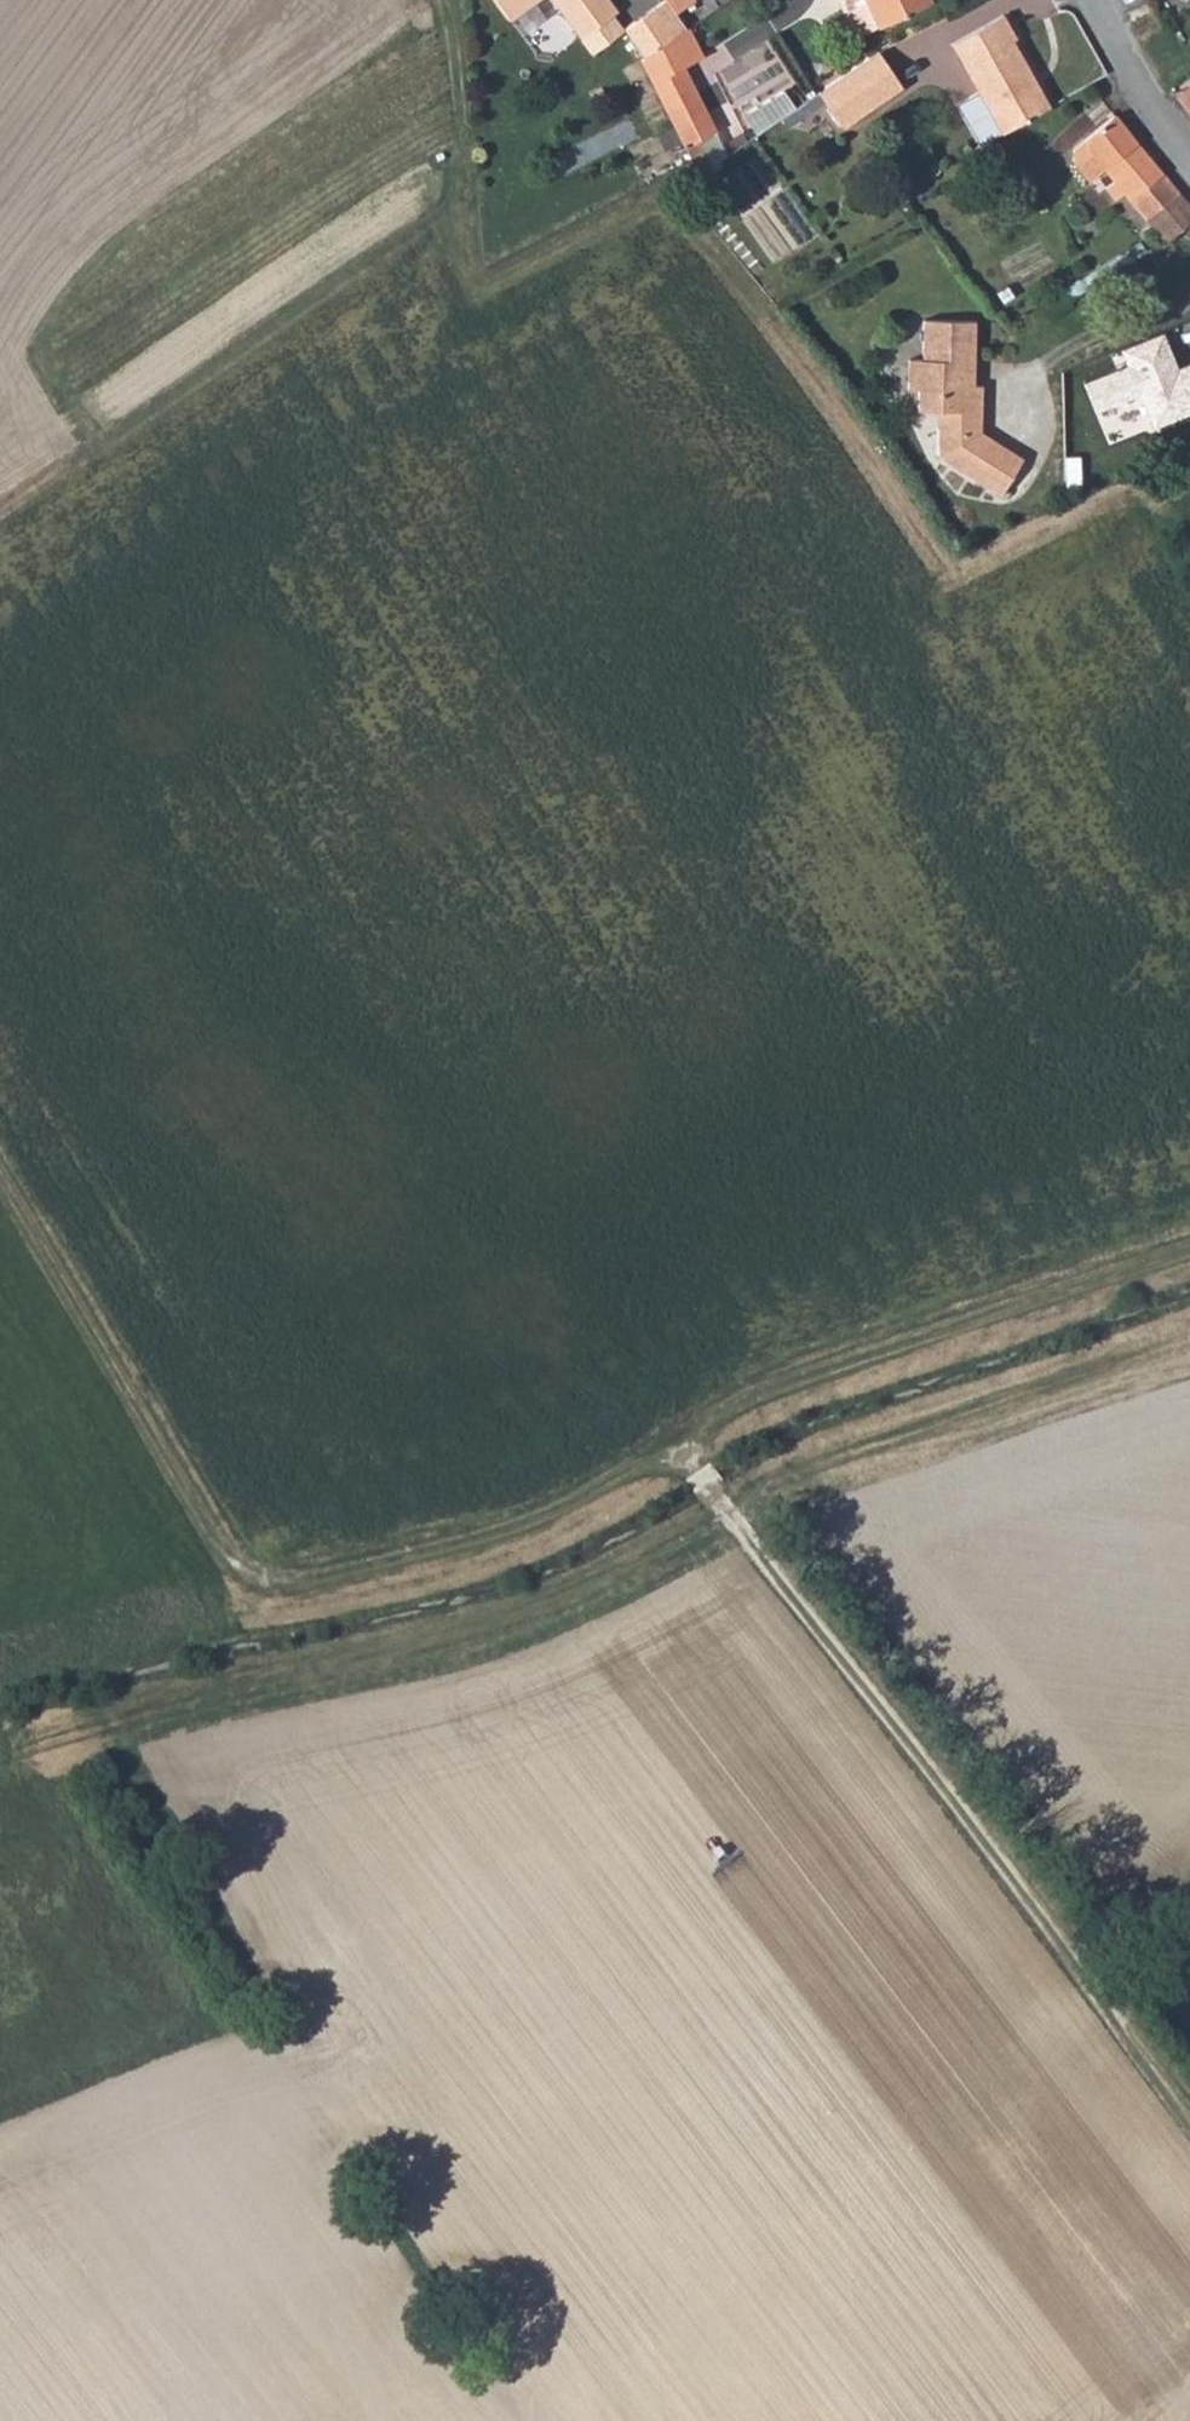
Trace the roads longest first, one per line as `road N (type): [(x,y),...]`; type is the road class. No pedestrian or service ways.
road 1 (residential): [(1189,160),(1128,65),(1097,0)]

